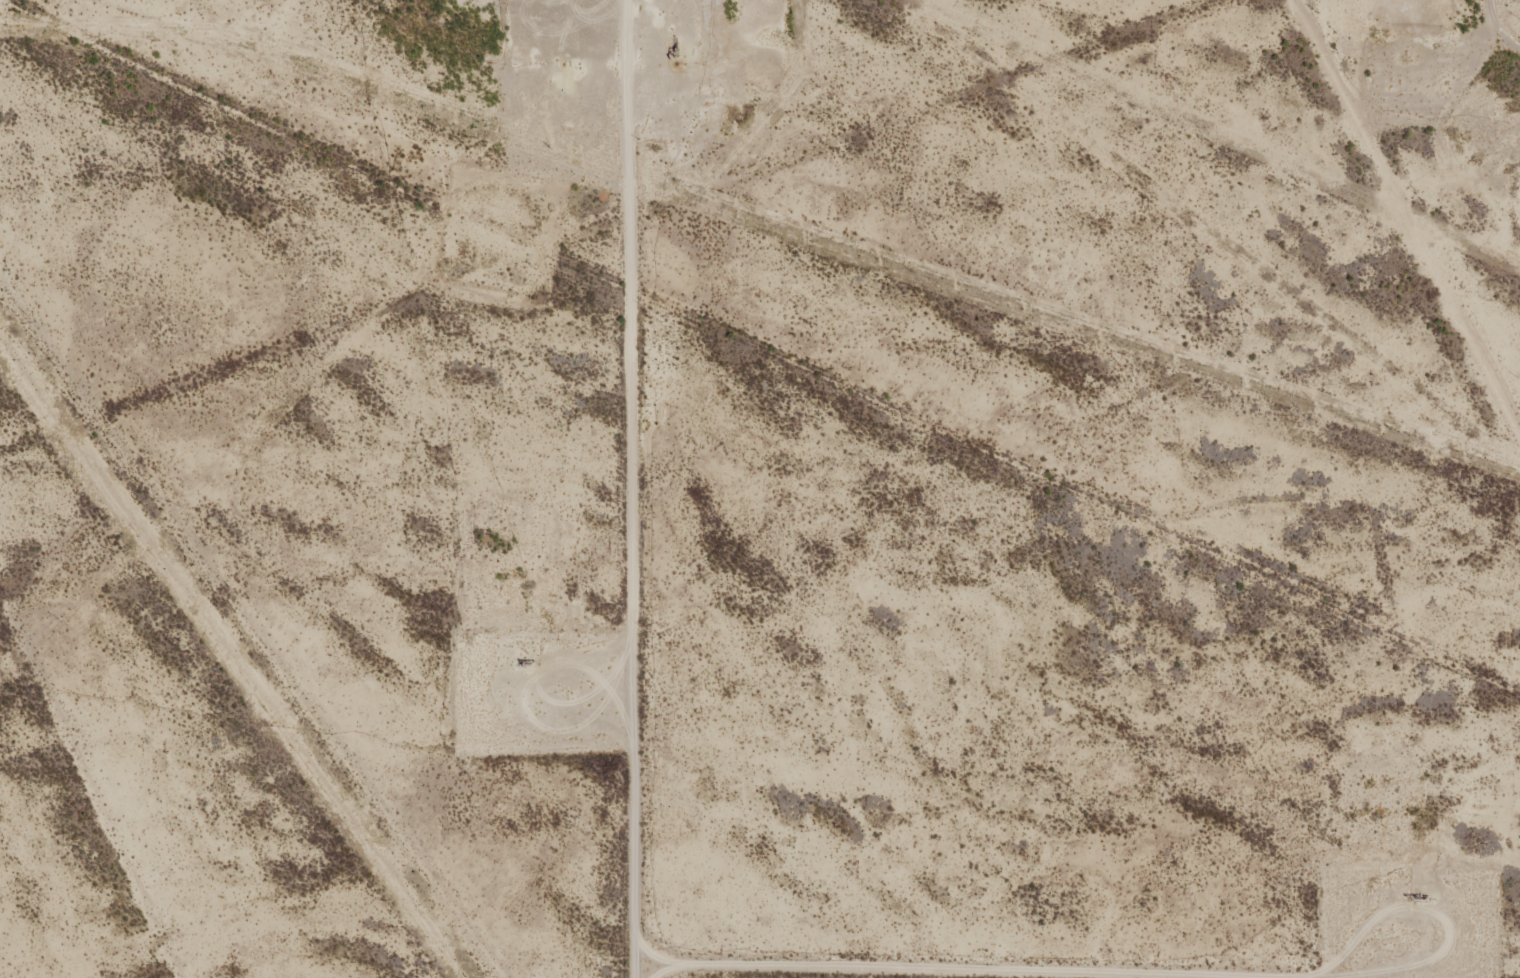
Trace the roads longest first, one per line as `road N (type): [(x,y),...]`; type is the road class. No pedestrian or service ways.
road 1 (track): [(620,977),(617,0)]

